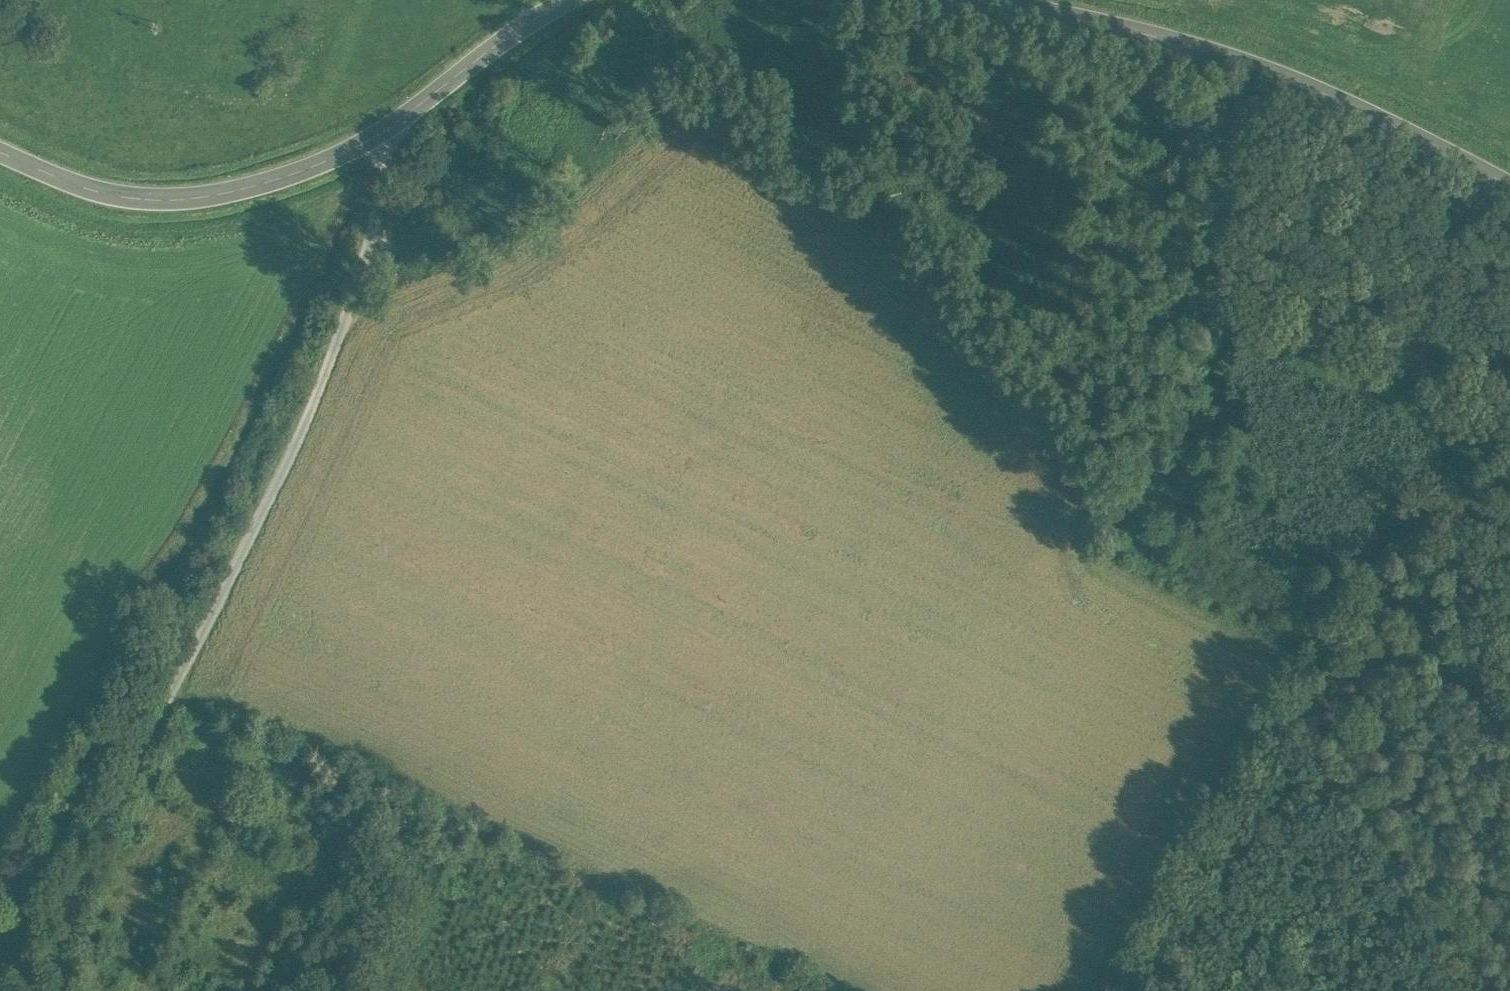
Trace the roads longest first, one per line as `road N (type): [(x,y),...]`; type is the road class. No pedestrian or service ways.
road 1 (secondary): [(566,0),(363,143),(236,190),(166,200),(115,195),(0,151)]
road 2 (secondary): [(1509,186),(1341,100),(1227,56),(988,0)]

